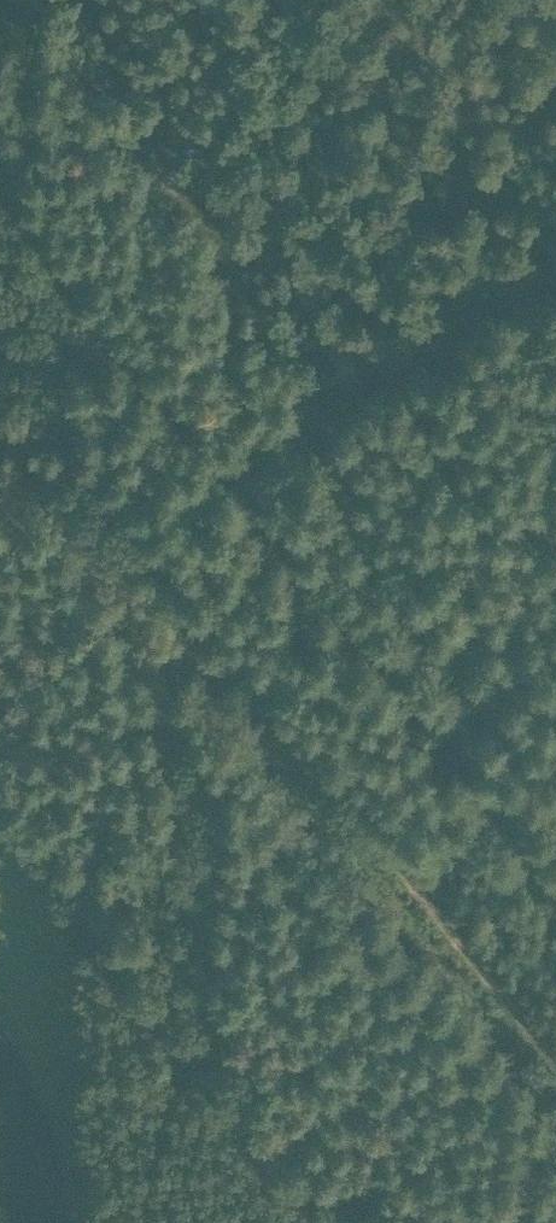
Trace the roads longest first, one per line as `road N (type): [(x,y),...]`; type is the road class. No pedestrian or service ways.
road 1 (track): [(0,386),(555,1061)]

